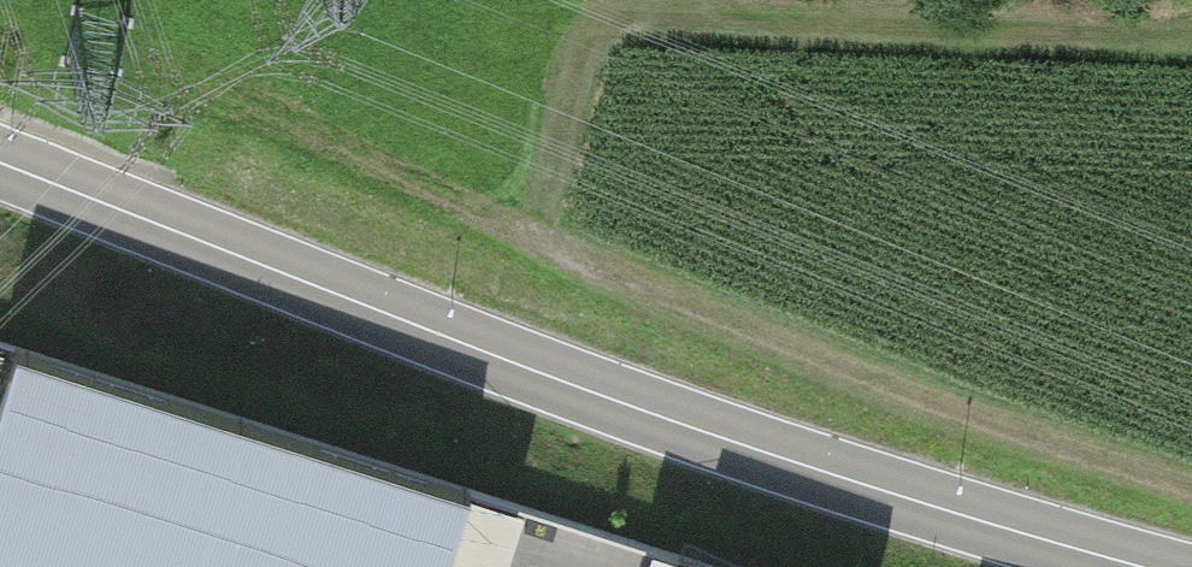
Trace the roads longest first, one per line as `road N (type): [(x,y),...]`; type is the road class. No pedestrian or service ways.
road 1 (tertiary): [(1140,566),(557,378),(0,166)]
road 2 (track): [(1191,482),(1040,436),(565,253),(169,58)]

